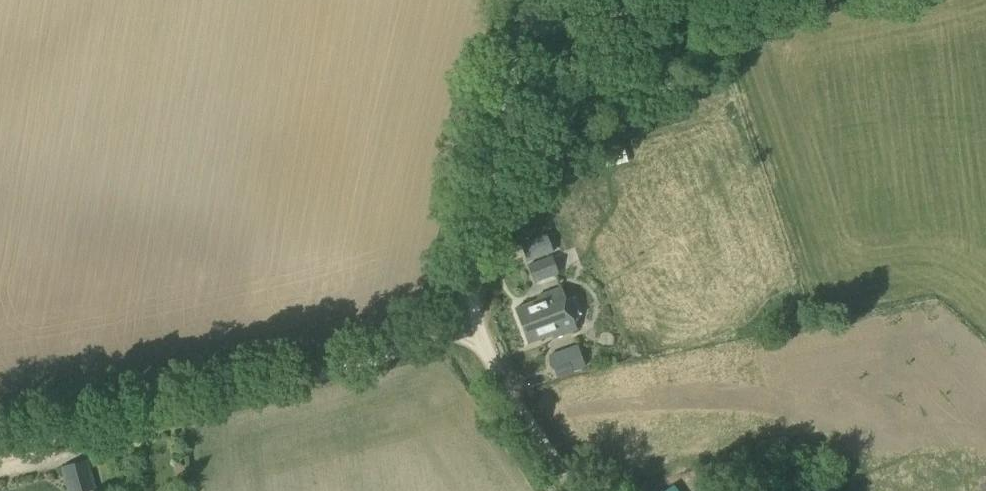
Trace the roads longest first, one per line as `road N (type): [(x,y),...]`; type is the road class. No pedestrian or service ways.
road 1 (track): [(470,326),(401,357),(0,451)]
road 2 (track): [(522,34),(465,298),(470,326)]
road 3 (track): [(470,326),(572,490)]
road 4 (track): [(685,0),(522,34)]

